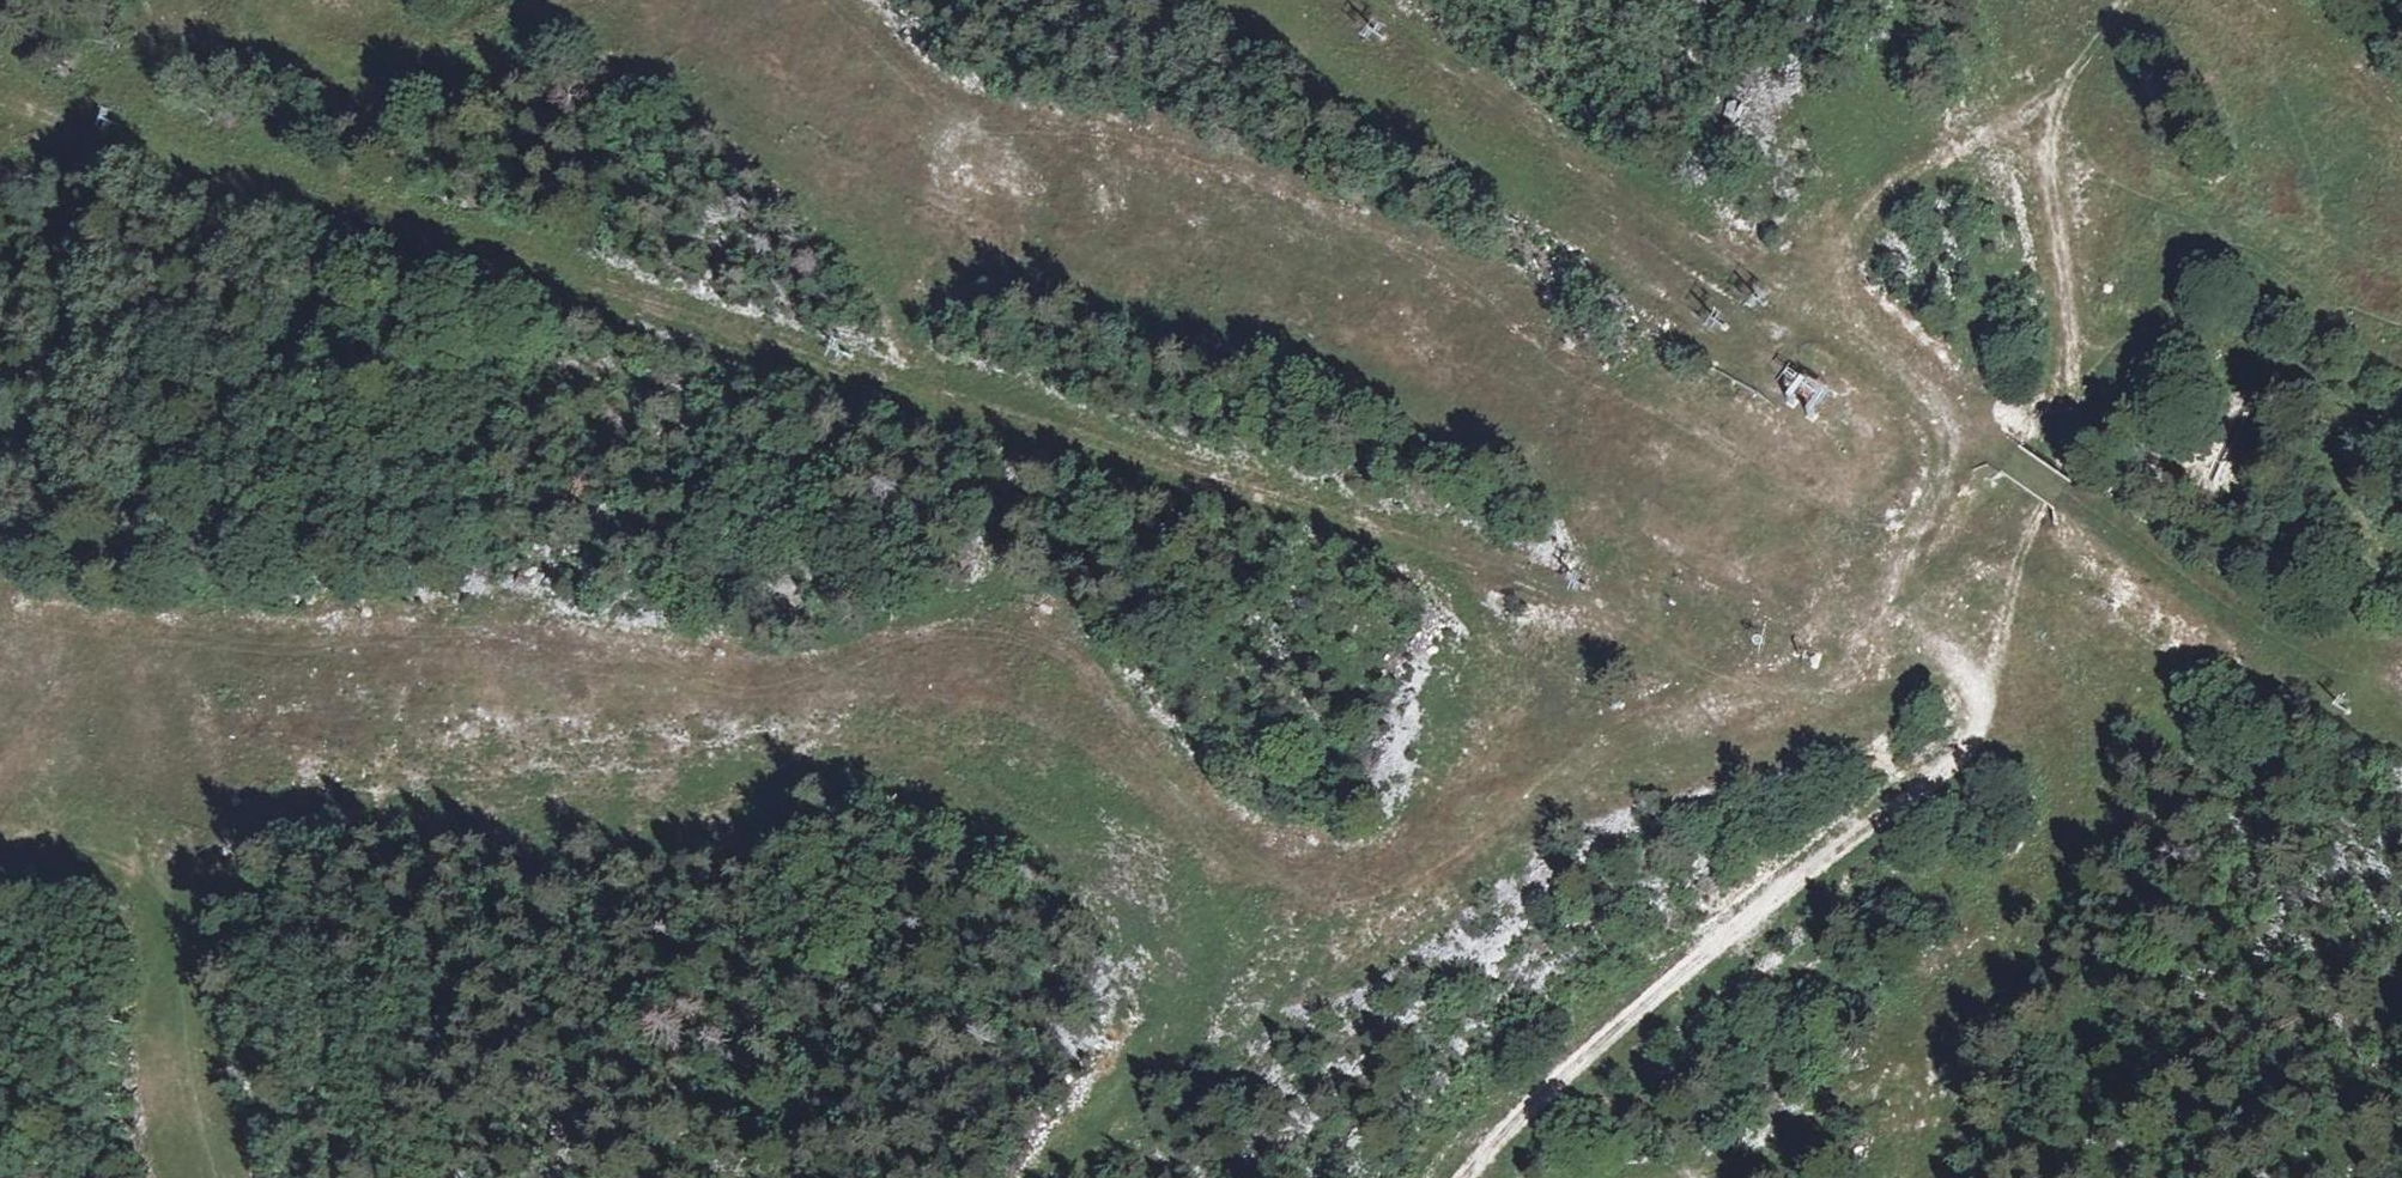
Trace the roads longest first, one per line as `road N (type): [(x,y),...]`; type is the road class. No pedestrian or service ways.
road 1 (track): [(1467,1177),(1528,1108),(1968,744),(1981,722),(1980,682),(1897,598),(1892,583),(1953,459),(1953,438),(1933,403),(1871,337),(1846,288),(1844,233),(1909,169),(2065,92),(2121,0)]
road 2 (track): [(2069,334),(2048,147),(2065,92)]

